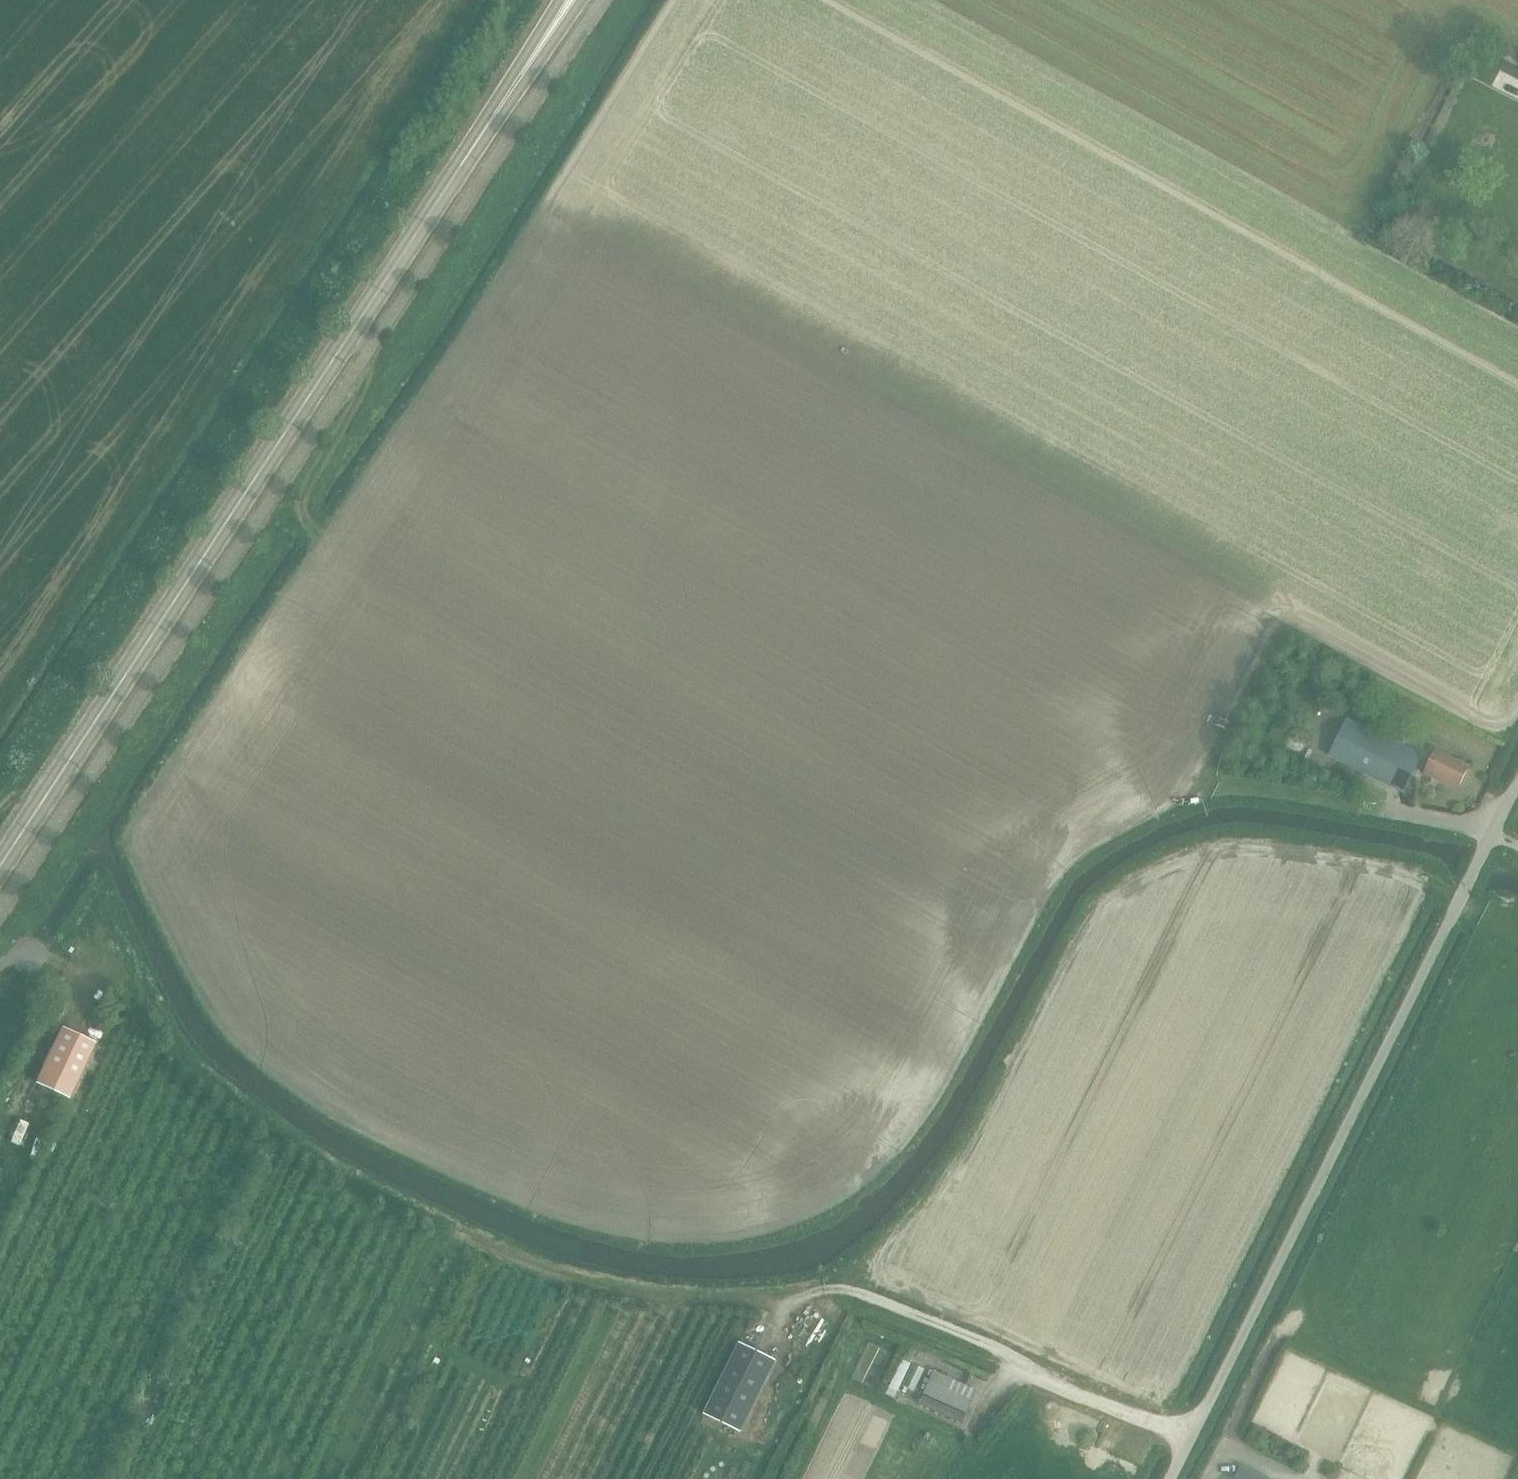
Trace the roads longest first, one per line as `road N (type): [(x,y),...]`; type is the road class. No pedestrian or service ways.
road 1 (secondary): [(0,866),(524,69)]
road 2 (unclassified): [(1174,1478),(1517,785)]
road 3 (track): [(1355,806),(1203,783)]

